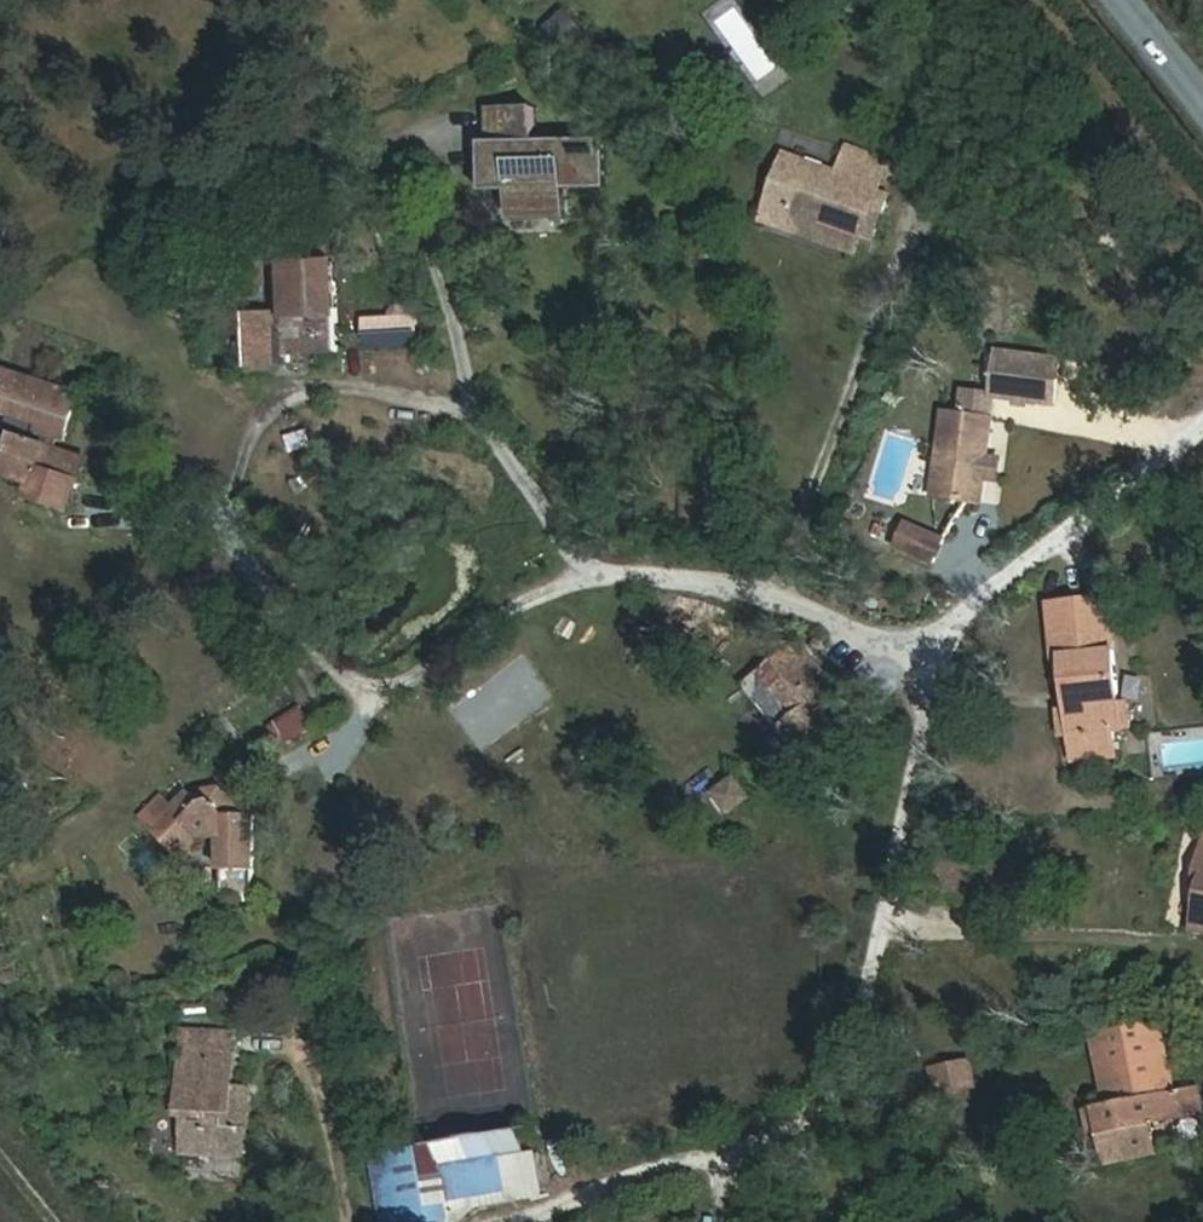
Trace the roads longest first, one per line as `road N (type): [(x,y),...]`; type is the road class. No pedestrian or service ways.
road 1 (residential): [(603,1193),(784,1151),(891,1059),(931,652)]
road 2 (residential): [(375,697),(597,565),(700,564),(931,652)]
road 3 (residential): [(931,652),(1202,439)]
road 4 (tertiary): [(1202,107),(1118,0)]

